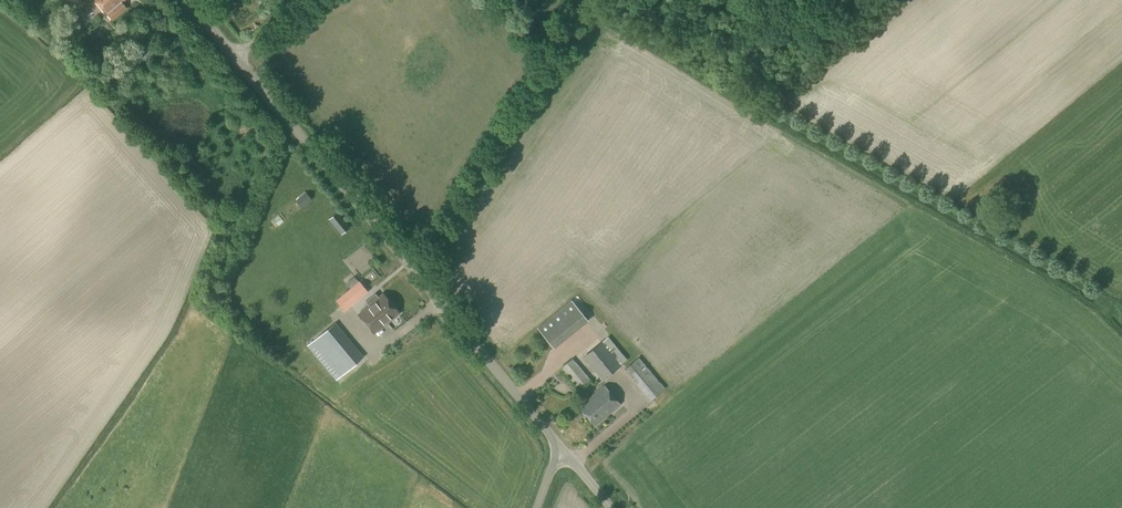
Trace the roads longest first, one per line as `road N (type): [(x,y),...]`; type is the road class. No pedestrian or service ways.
road 1 (unclassified): [(560,452),(188,0)]

